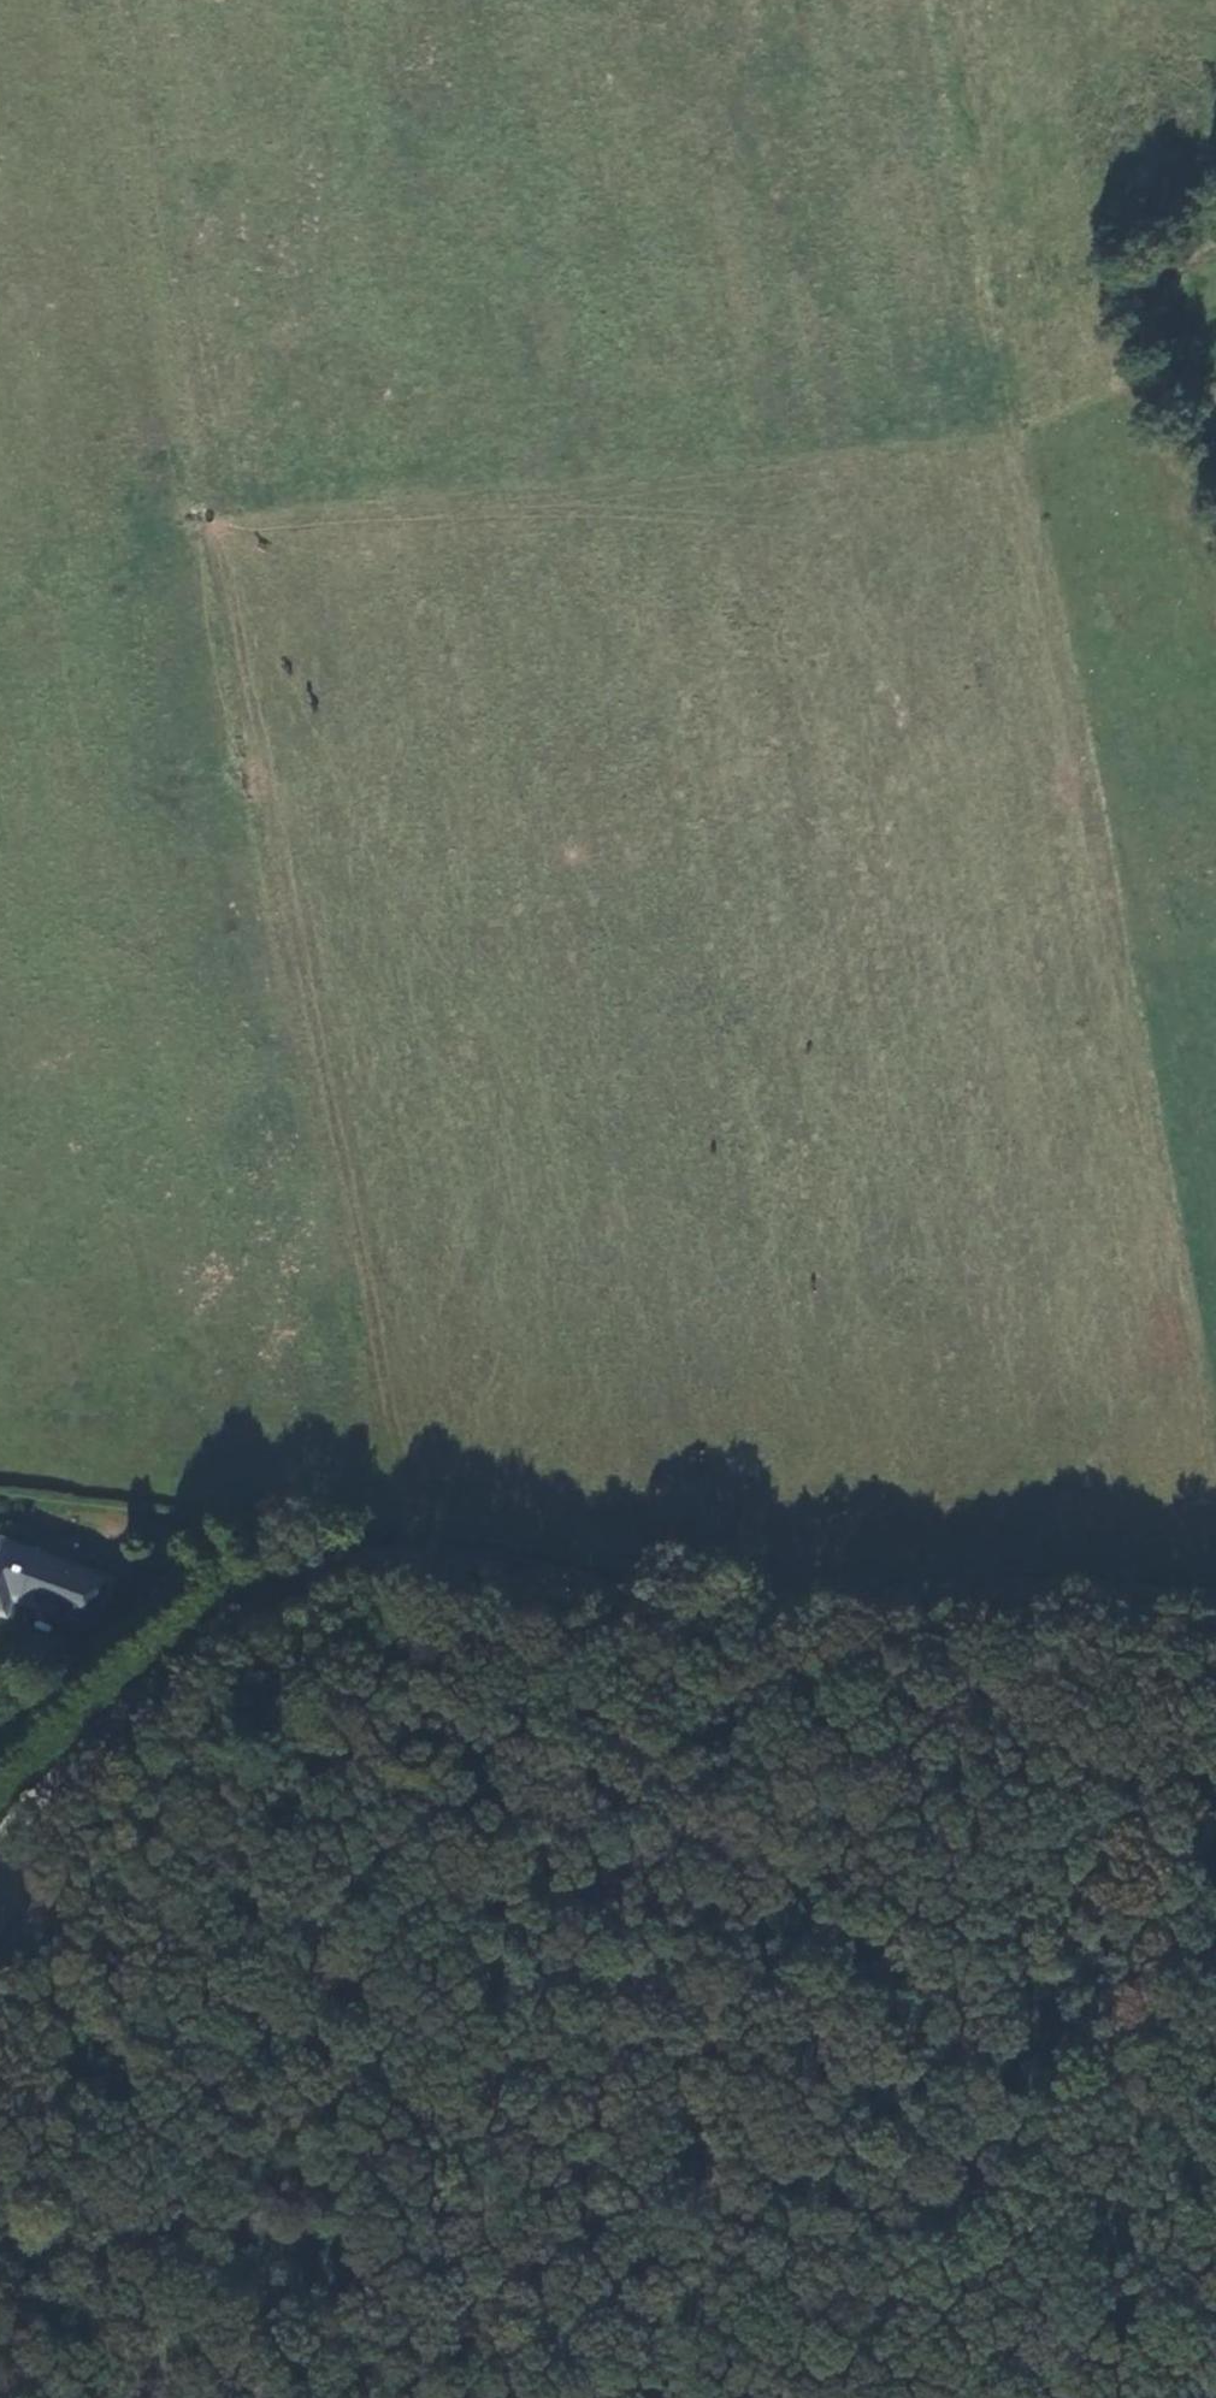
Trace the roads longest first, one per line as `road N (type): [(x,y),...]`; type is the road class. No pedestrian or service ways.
road 1 (unclassified): [(0,1862),(163,1688),(265,1601),(317,1570),(377,1555),(450,1553),(733,1601),(1058,1590),(1215,1602)]

